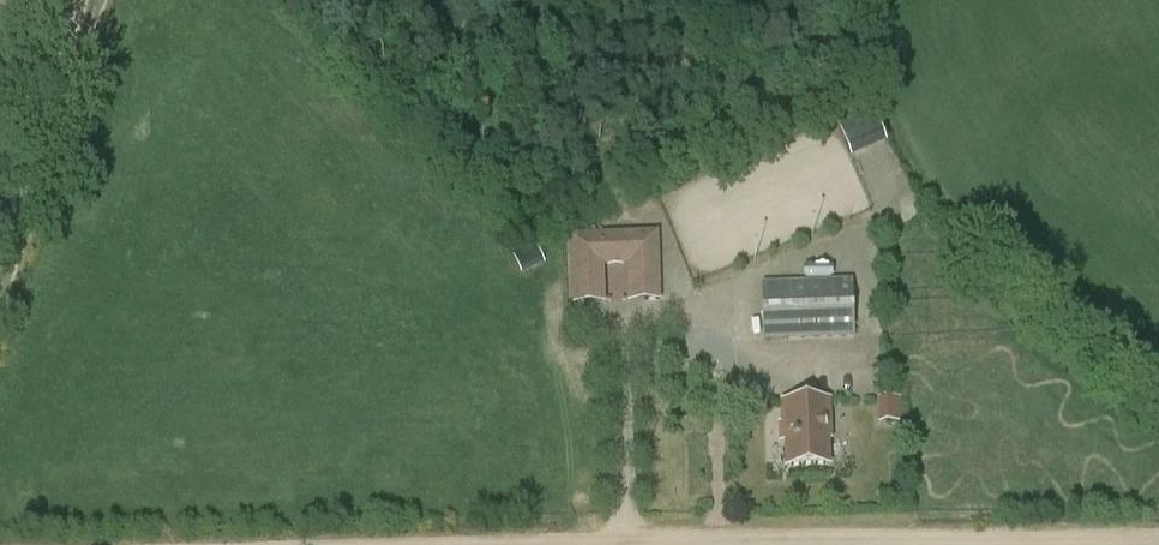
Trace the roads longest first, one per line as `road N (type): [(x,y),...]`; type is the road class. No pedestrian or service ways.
road 1 (track): [(529,544),(1158,539)]
road 2 (track): [(82,0),(0,256)]

